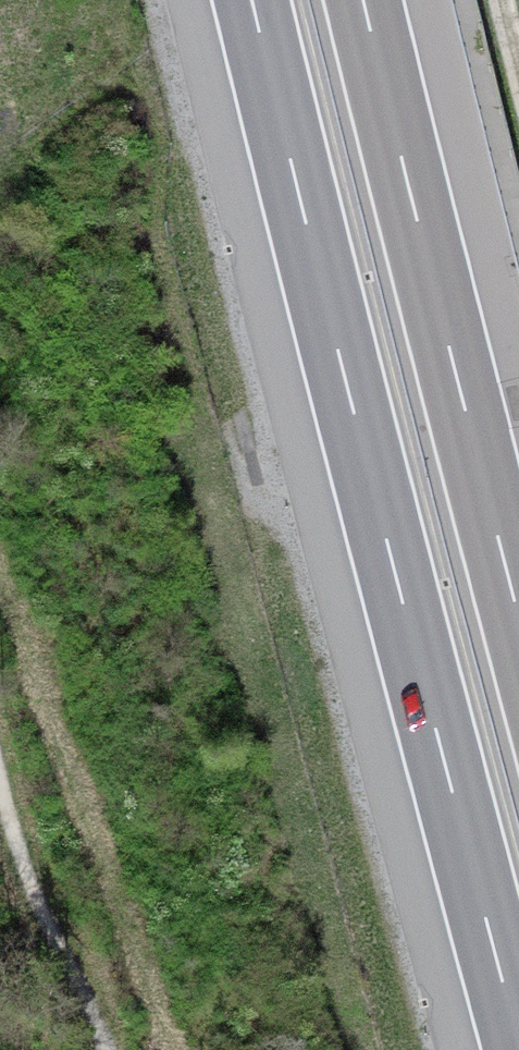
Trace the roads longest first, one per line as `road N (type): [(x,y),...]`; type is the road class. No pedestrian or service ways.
road 1 (motorway): [(252,0),(518,1040)]
road 2 (motorway): [(518,616),(364,0)]

